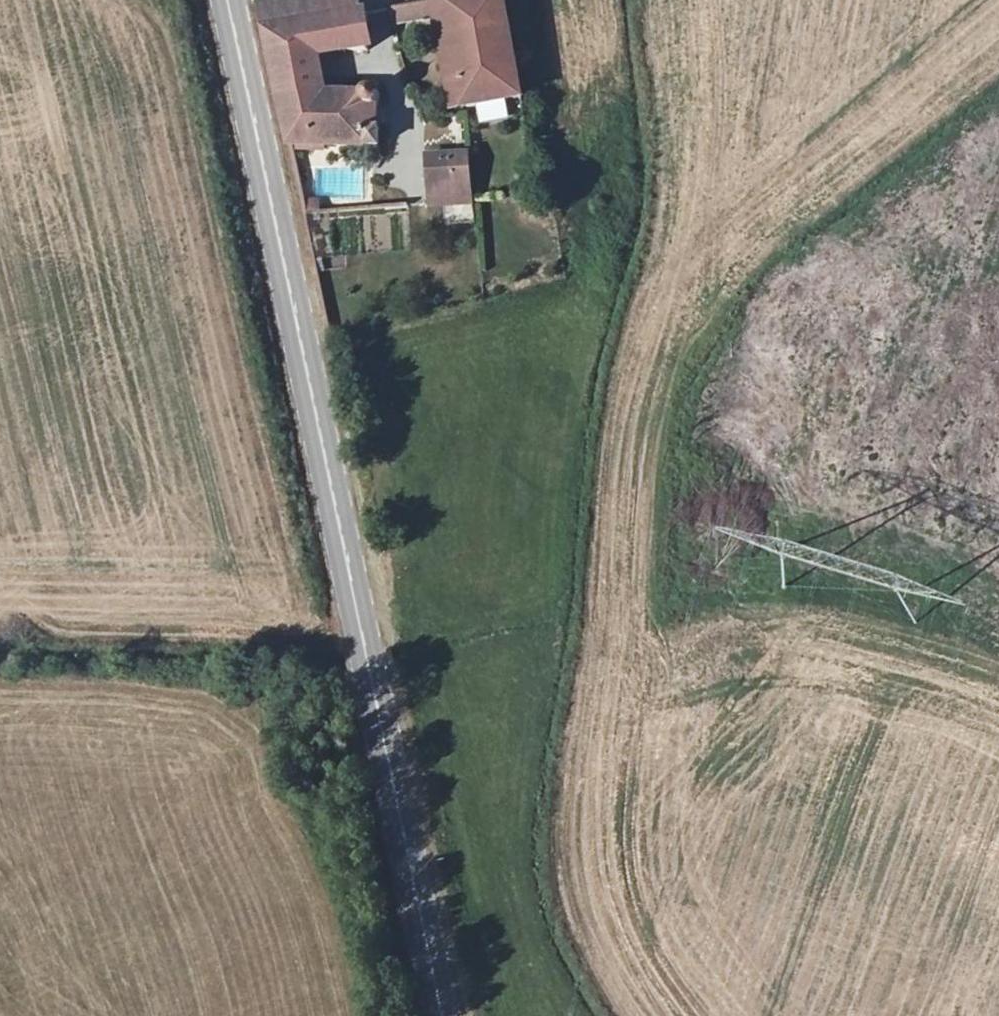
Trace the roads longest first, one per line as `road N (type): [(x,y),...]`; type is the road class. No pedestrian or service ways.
road 1 (primary): [(438,1015),(221,0)]

